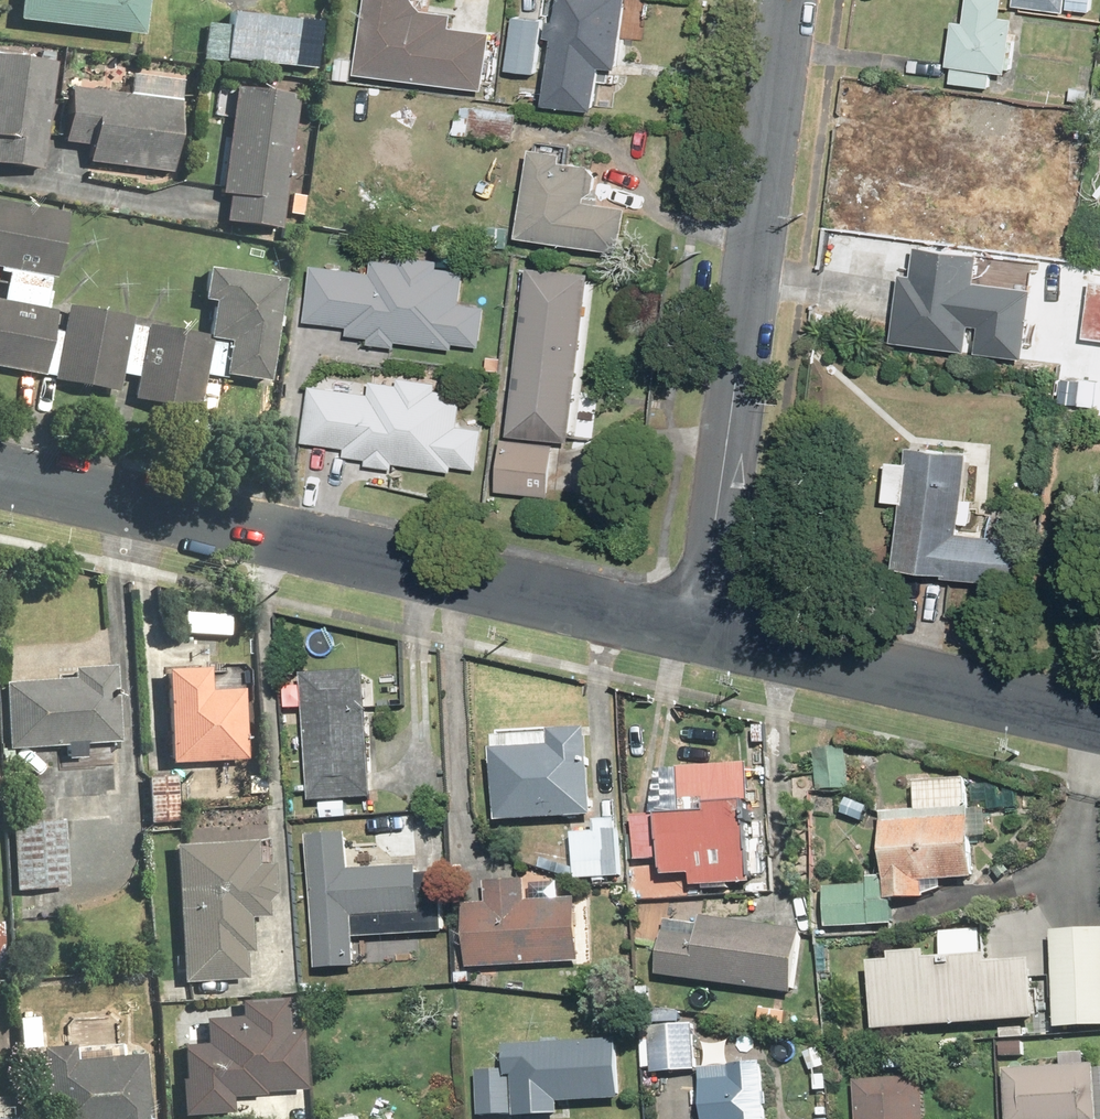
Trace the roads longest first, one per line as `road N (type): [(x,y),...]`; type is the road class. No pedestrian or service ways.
road 1 (residential): [(0,476),(696,632)]
road 2 (residential): [(785,0),(696,632)]
road 3 (residential): [(696,632),(1099,723)]

